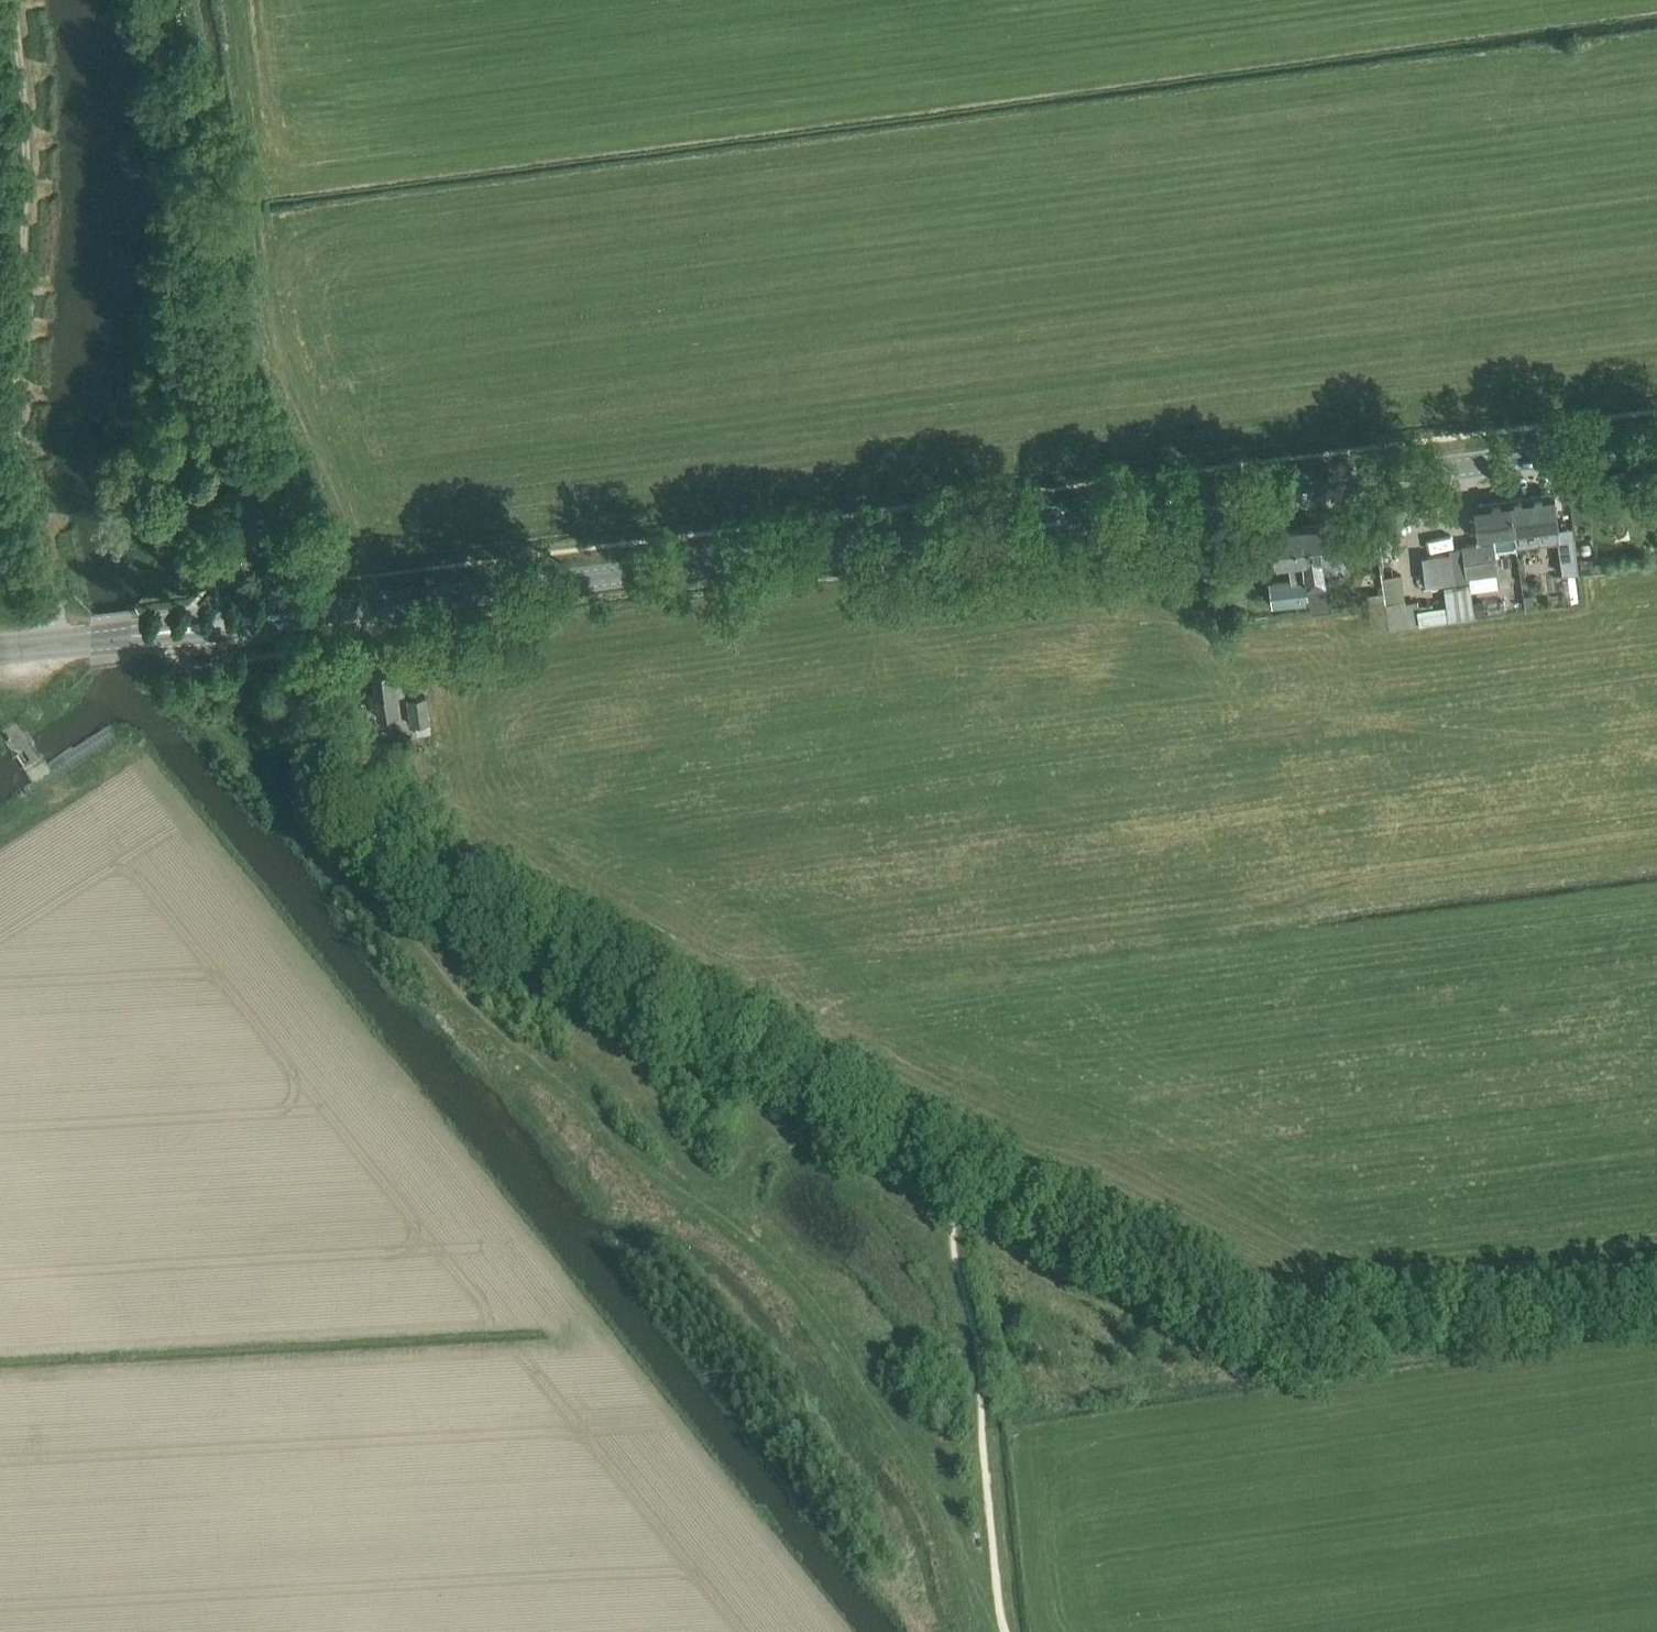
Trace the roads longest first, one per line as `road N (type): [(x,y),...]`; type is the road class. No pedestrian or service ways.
road 1 (tertiary): [(0,649),(1656,438)]
road 2 (track): [(56,646),(40,487),(20,427),(11,364),(29,102),(19,0)]

